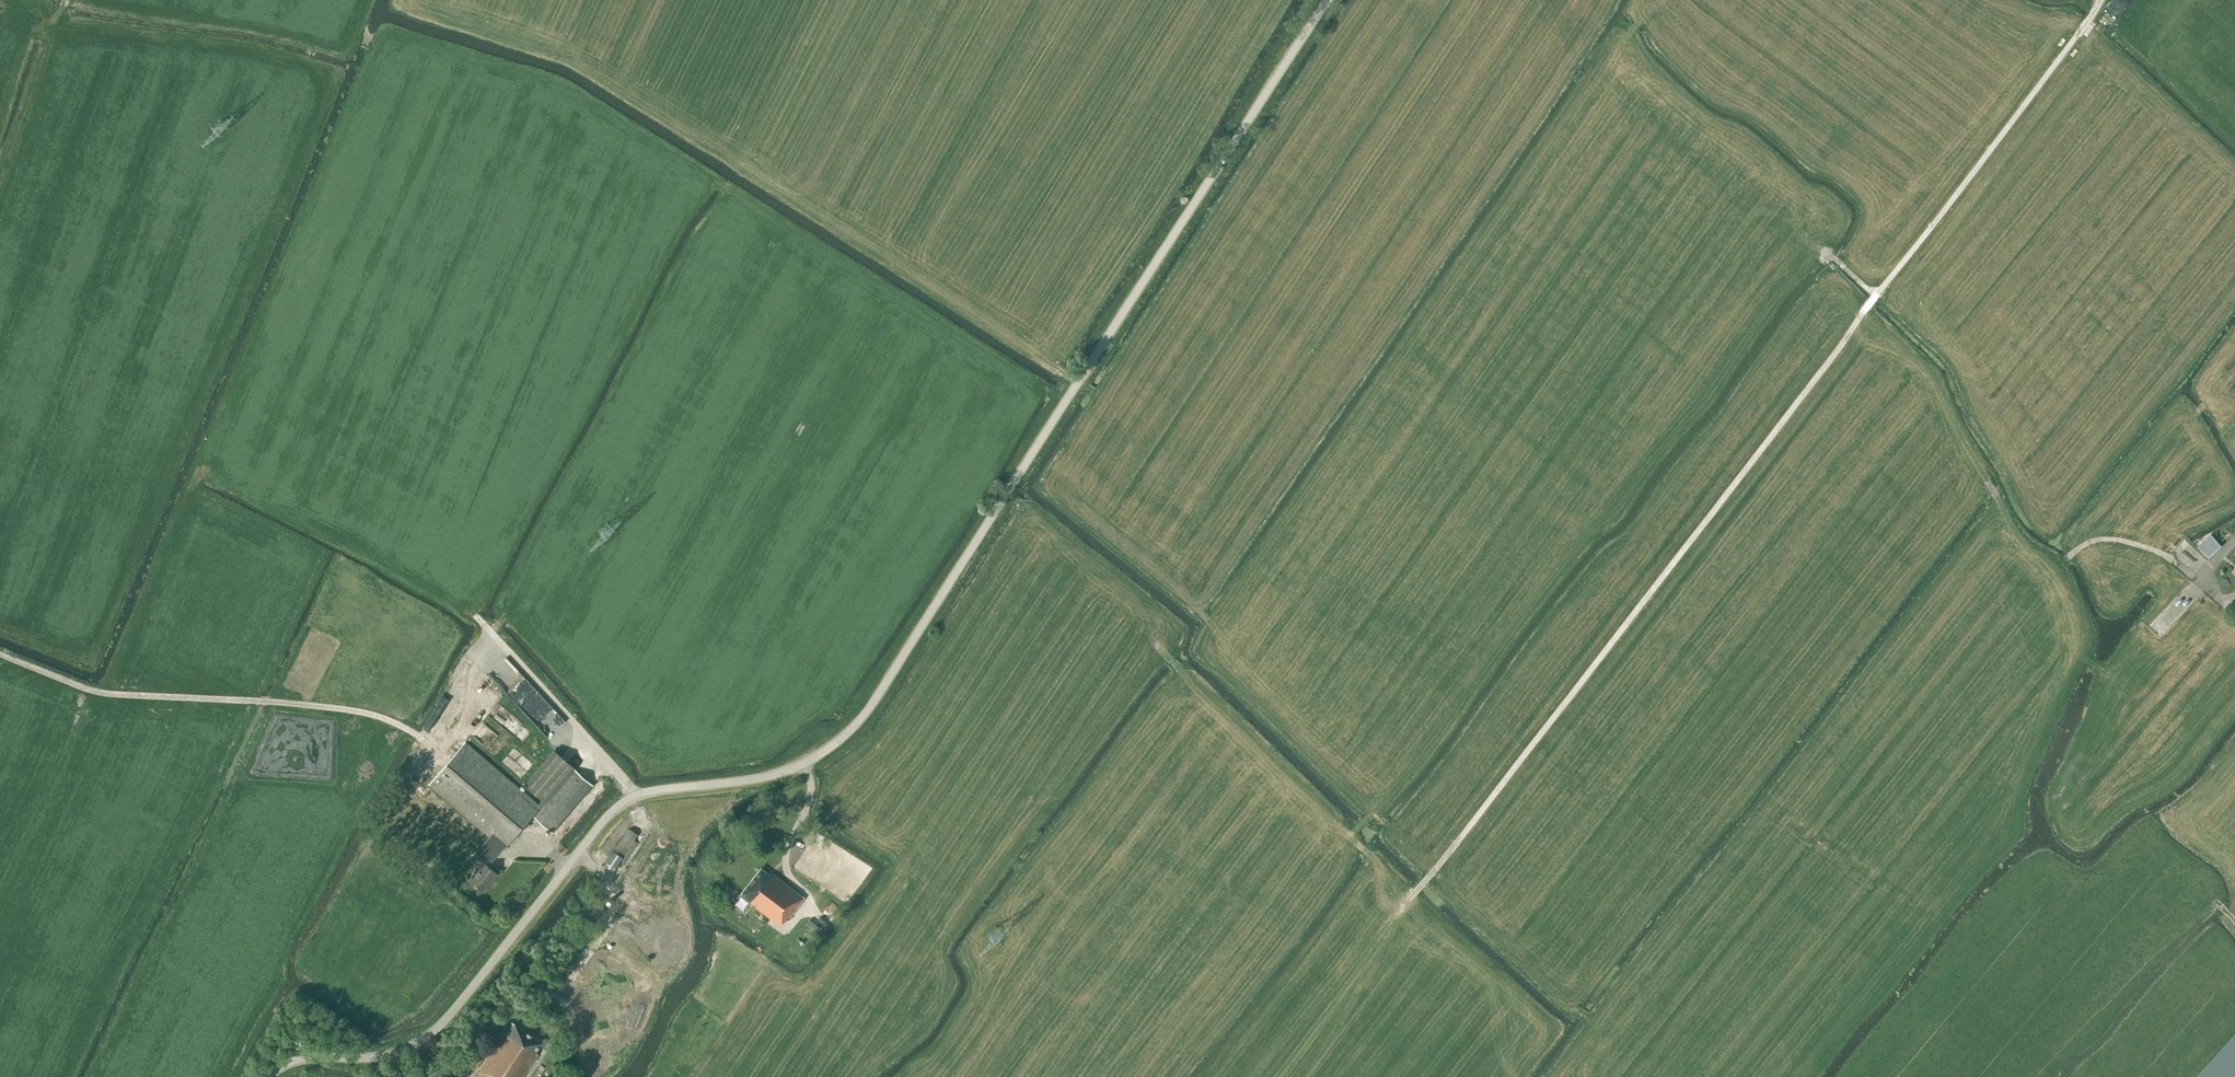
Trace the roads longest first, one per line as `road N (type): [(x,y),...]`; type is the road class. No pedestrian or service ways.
road 1 (unclassified): [(276,1076),(295,1065),(393,1053),(441,1026),(618,807),(650,792),(788,770),(857,723),(1337,0)]
road 2 (track): [(634,798),(489,632),(422,743),(389,720),(354,712),(99,695),(0,653)]

